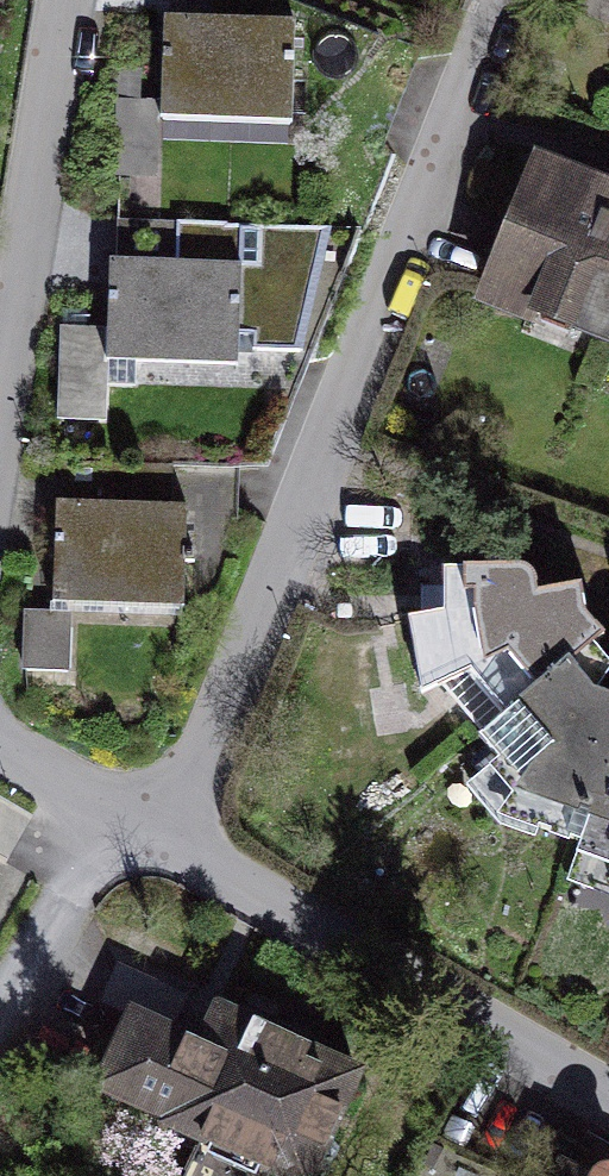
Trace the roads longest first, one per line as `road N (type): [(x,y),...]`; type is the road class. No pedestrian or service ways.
road 1 (residential): [(516,0),(173,840)]
road 2 (residential): [(173,840),(396,977),(608,1093)]
road 3 (residential): [(59,0),(0,399)]
road 4 (residential): [(0,744),(19,764),(173,840)]

